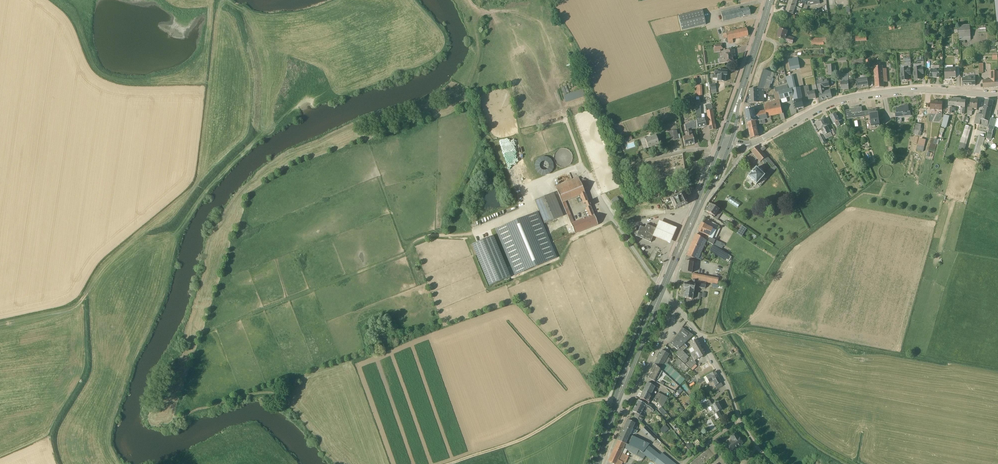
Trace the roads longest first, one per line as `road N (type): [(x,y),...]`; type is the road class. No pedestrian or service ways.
road 1 (tertiary): [(765,137),(855,97),(911,90),(997,96)]
road 2 (track): [(936,363),(756,330),(701,337)]
road 3 (track): [(450,463),(609,399)]
road 4 (unclassified): [(744,427),(701,337),(671,302)]
road 5 (primary): [(616,401),(662,290)]

